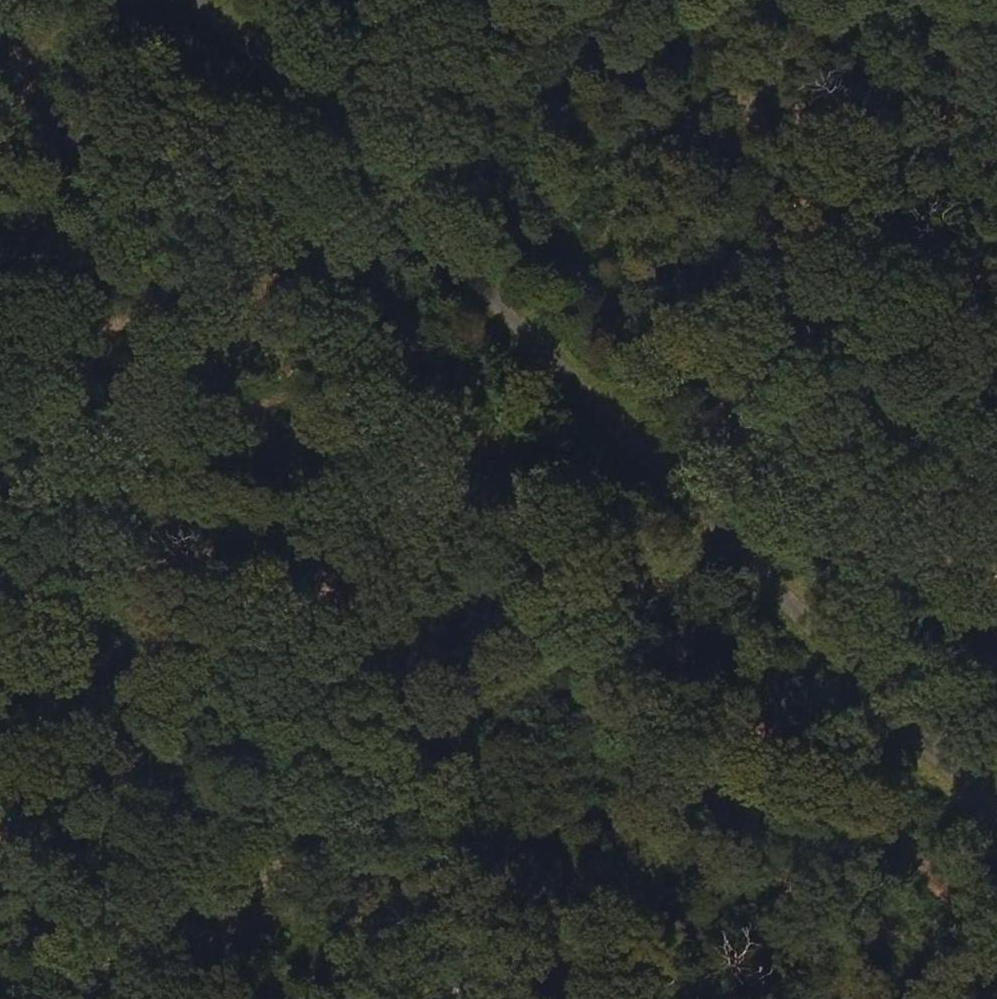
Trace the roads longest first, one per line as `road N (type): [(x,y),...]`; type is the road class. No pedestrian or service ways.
road 1 (unclassified): [(996,812),(208,0)]

